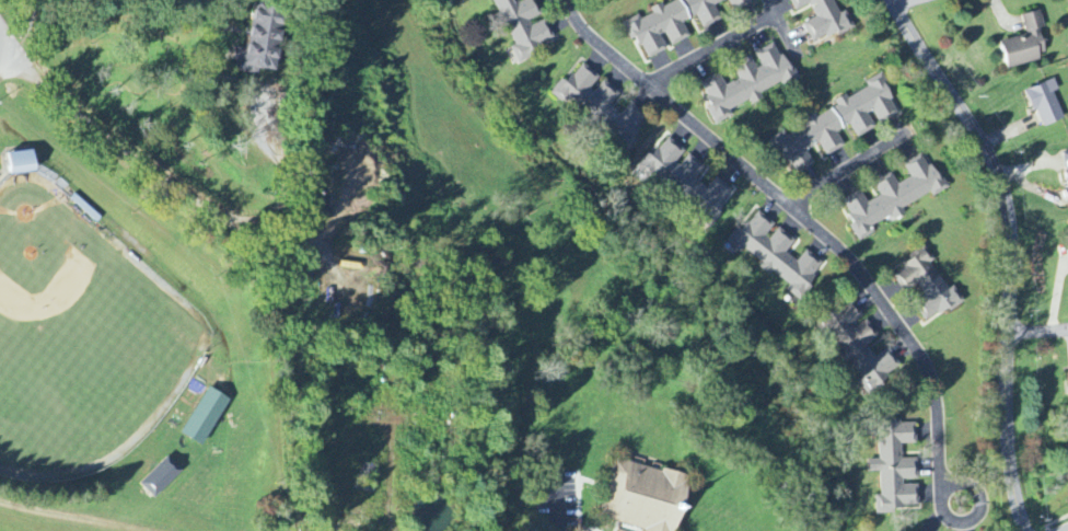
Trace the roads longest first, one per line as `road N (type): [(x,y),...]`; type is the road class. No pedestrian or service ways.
road 1 (residential): [(565,0),(583,34),(848,257),(929,370),(944,490)]
road 2 (residential): [(1024,530),(1007,457),(1012,250),(1002,185),(890,0)]
road 3 (residential): [(650,86),(776,11)]
road 4 (residential): [(791,205),(904,136)]
road 5 (residential): [(975,486),(949,485),(940,505),(945,518),(966,524),(978,517),(984,505),(975,486)]

